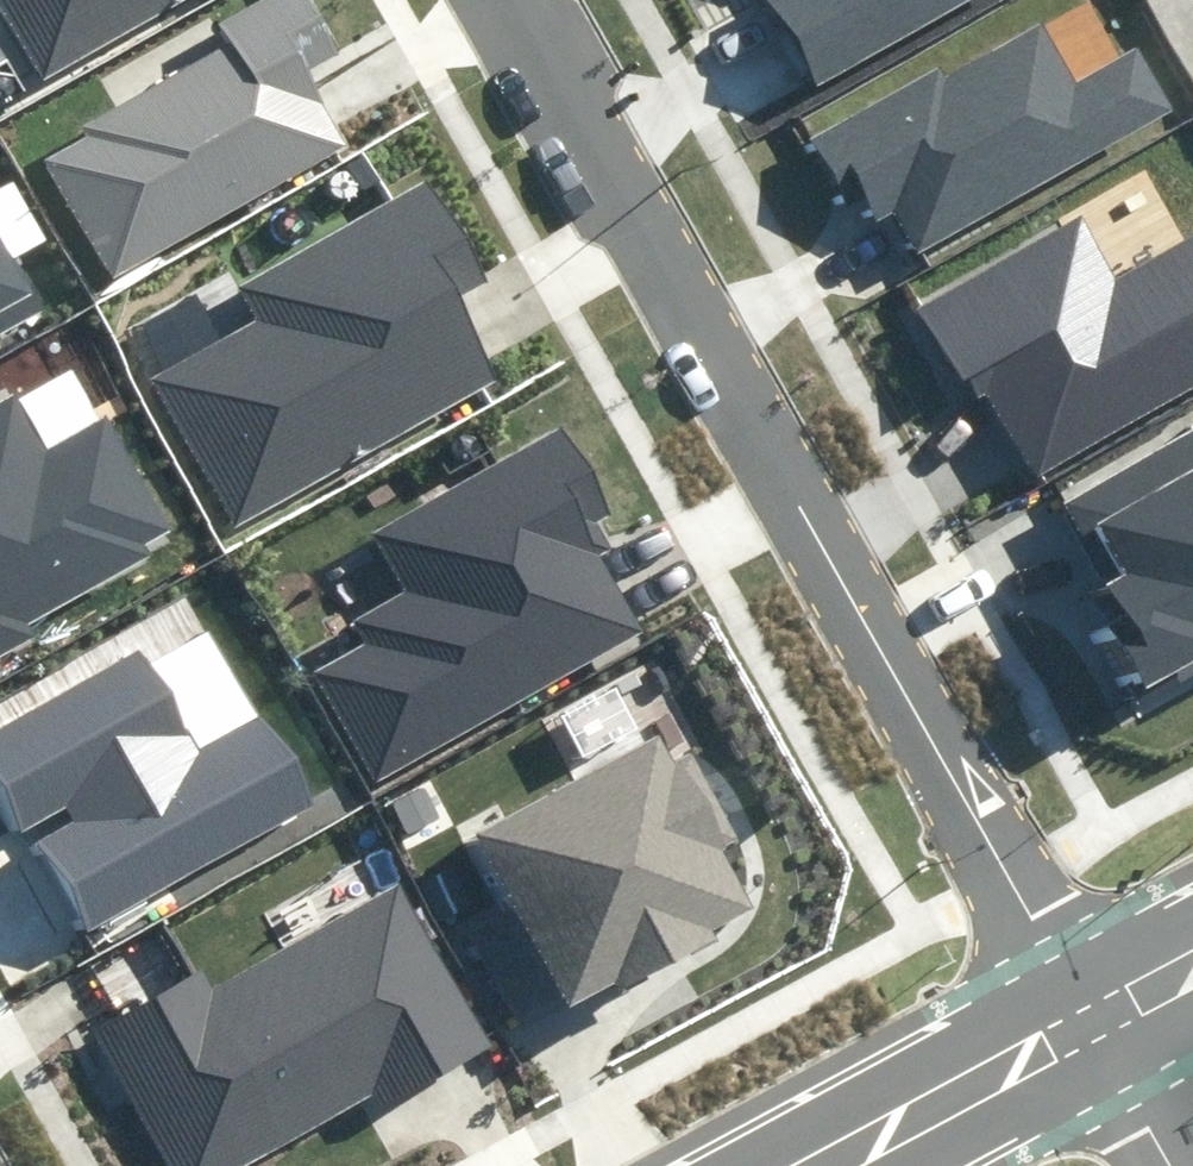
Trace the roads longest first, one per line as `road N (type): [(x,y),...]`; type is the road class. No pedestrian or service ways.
road 1 (residential): [(517,0),(1097,1022)]
road 2 (tertiary): [(1097,1022),(836,1165)]
road 3 (residential): [(1097,1022),(1184,1165)]

